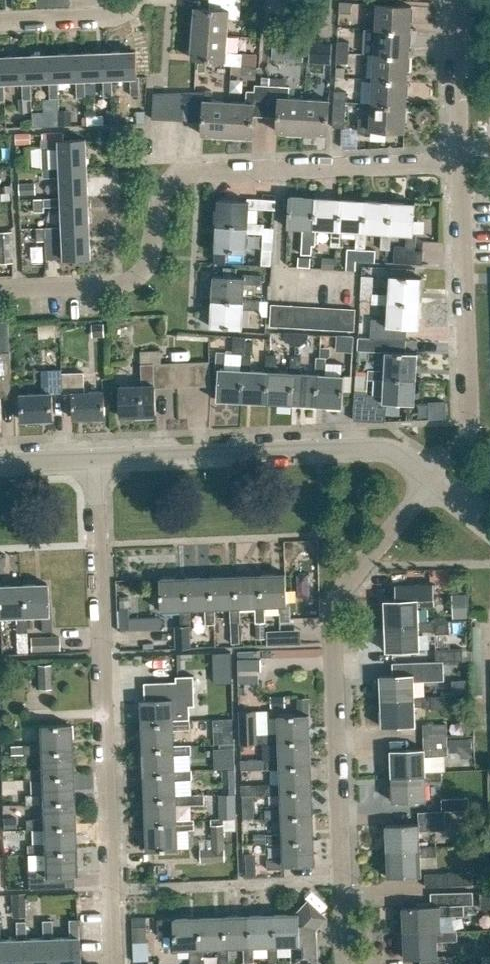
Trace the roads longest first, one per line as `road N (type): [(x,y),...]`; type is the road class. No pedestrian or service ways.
road 1 (residential): [(0,289),(117,285),(140,276),(160,198),(173,179),(192,173),(459,163)]
road 2 (residential): [(346,963),(331,622),(338,594),(435,483)]
road 3 (residential): [(112,963),(95,461)]
road 4 (residential): [(435,483),(394,449),(95,461)]
road 5 (residential): [(435,483),(467,439),(459,163)]
road 6 (residential): [(459,163),(452,0)]
road 7 (residential): [(0,23),(111,18),(134,0)]

